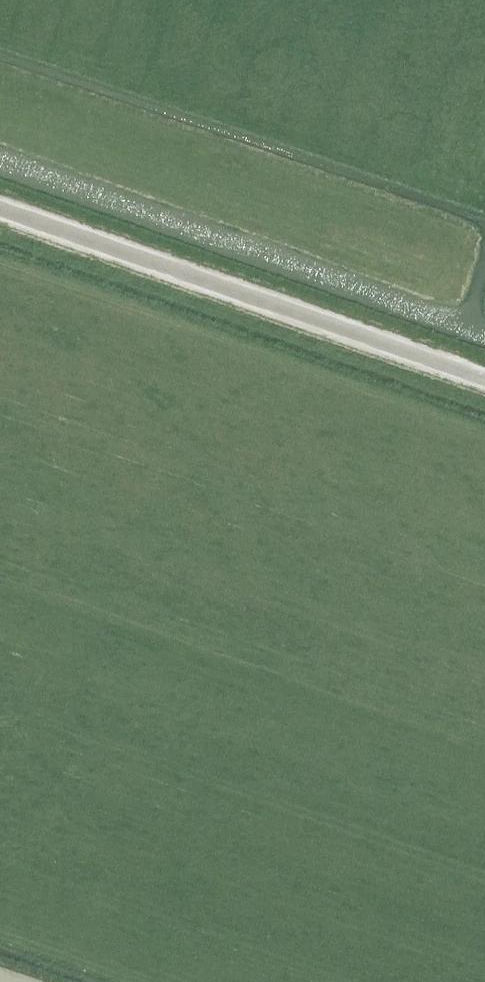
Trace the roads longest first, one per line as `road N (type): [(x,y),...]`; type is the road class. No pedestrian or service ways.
road 1 (unclassified): [(484,386),(0,218)]

